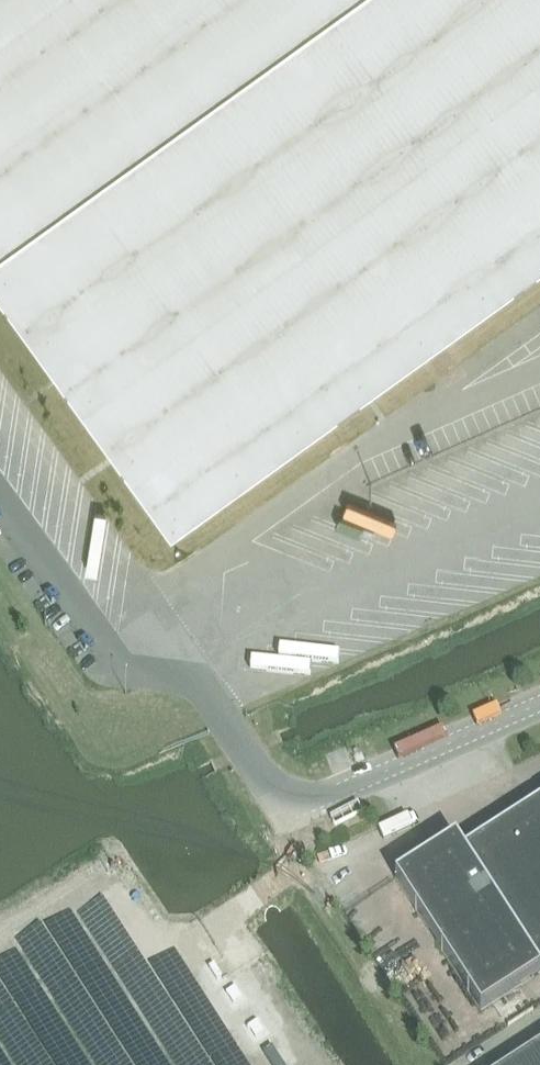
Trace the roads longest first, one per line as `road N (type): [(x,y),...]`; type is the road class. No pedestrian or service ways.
road 1 (unclassified): [(539,702),(320,798),(289,799),(275,793),(189,680),(107,663),(0,518)]

